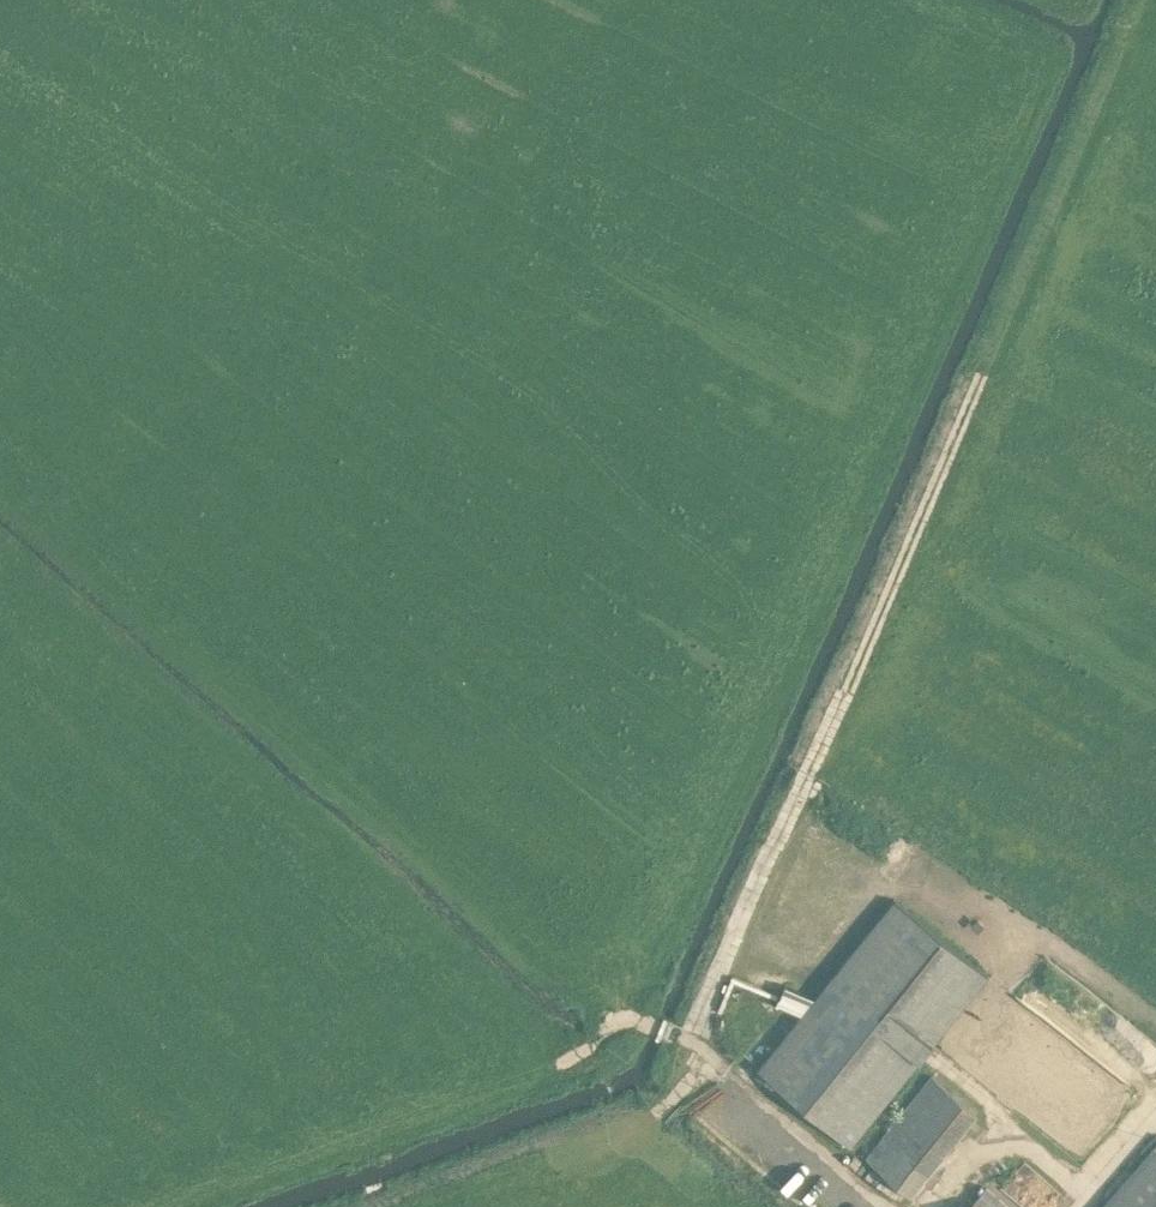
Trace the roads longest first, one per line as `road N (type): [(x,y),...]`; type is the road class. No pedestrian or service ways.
road 1 (track): [(690,1042),(1147,0)]
road 2 (track): [(183,1206),(560,1068)]
road 3 (track): [(726,1072),(690,1042),(628,1021),(560,1068)]

